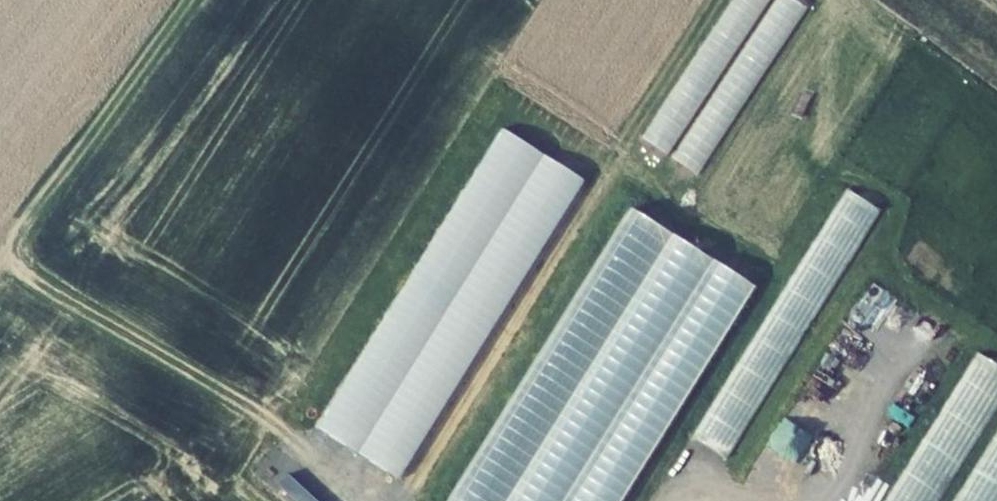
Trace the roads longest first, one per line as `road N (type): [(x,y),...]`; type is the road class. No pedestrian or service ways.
road 1 (track): [(0,262),(194,373),(296,443),(355,500)]
road 2 (track): [(185,0),(0,259)]

